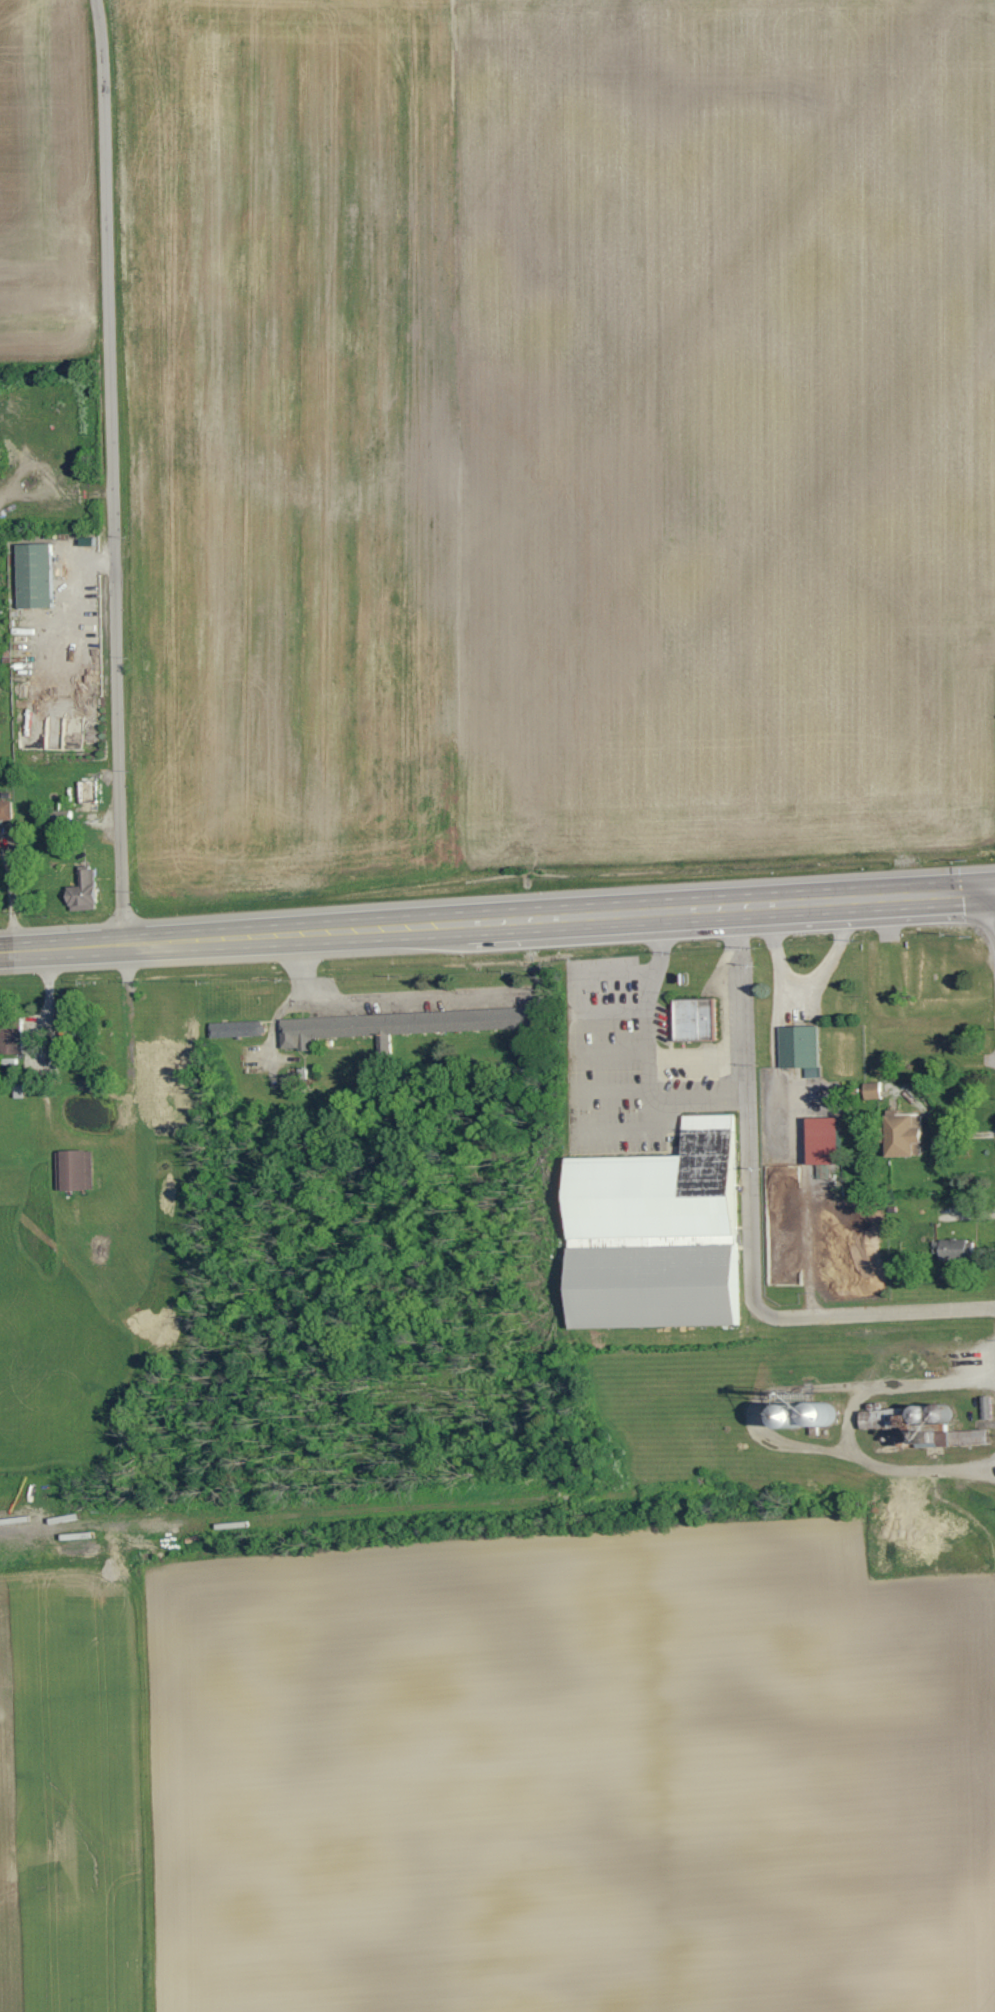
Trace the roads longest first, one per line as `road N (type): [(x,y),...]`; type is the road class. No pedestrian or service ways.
road 1 (primary): [(0,953),(994,891)]
road 2 (residential): [(96,0),(123,944)]

